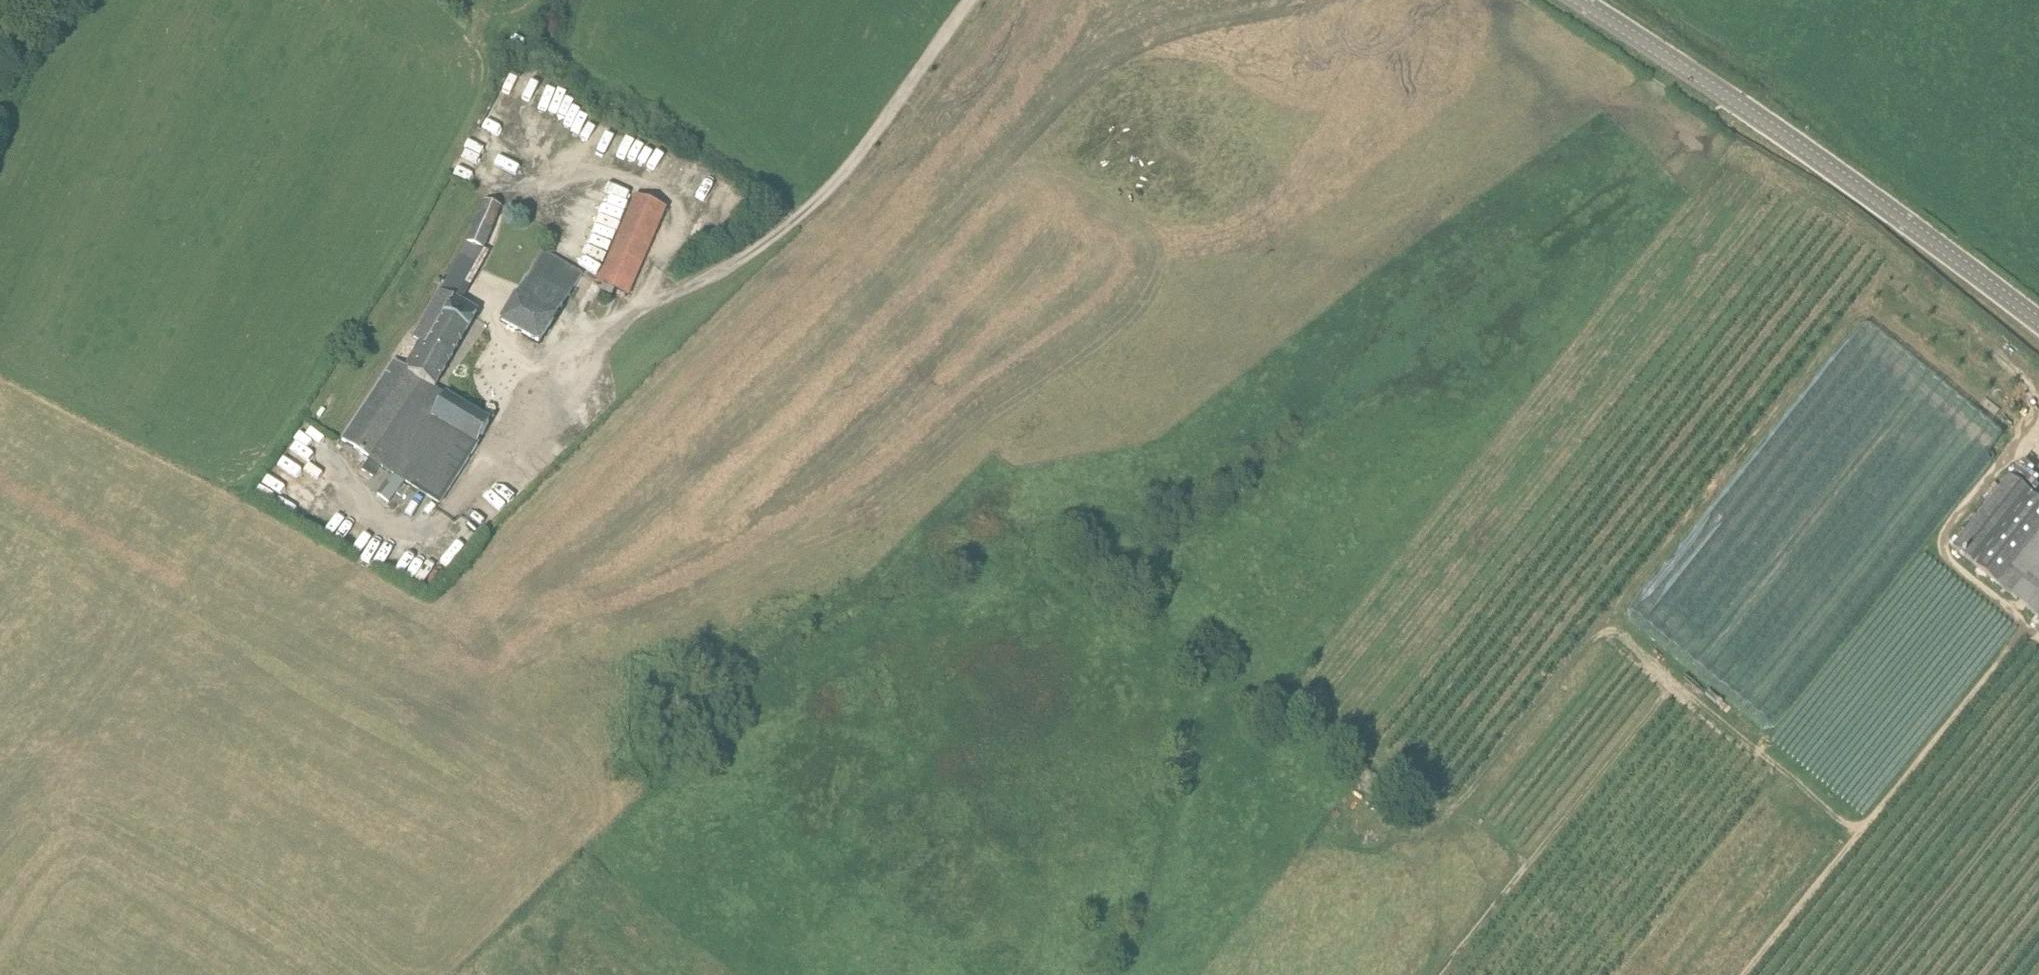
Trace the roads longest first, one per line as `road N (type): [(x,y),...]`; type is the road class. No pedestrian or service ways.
road 1 (tertiary): [(2038,322),(1791,141),(1579,0)]

